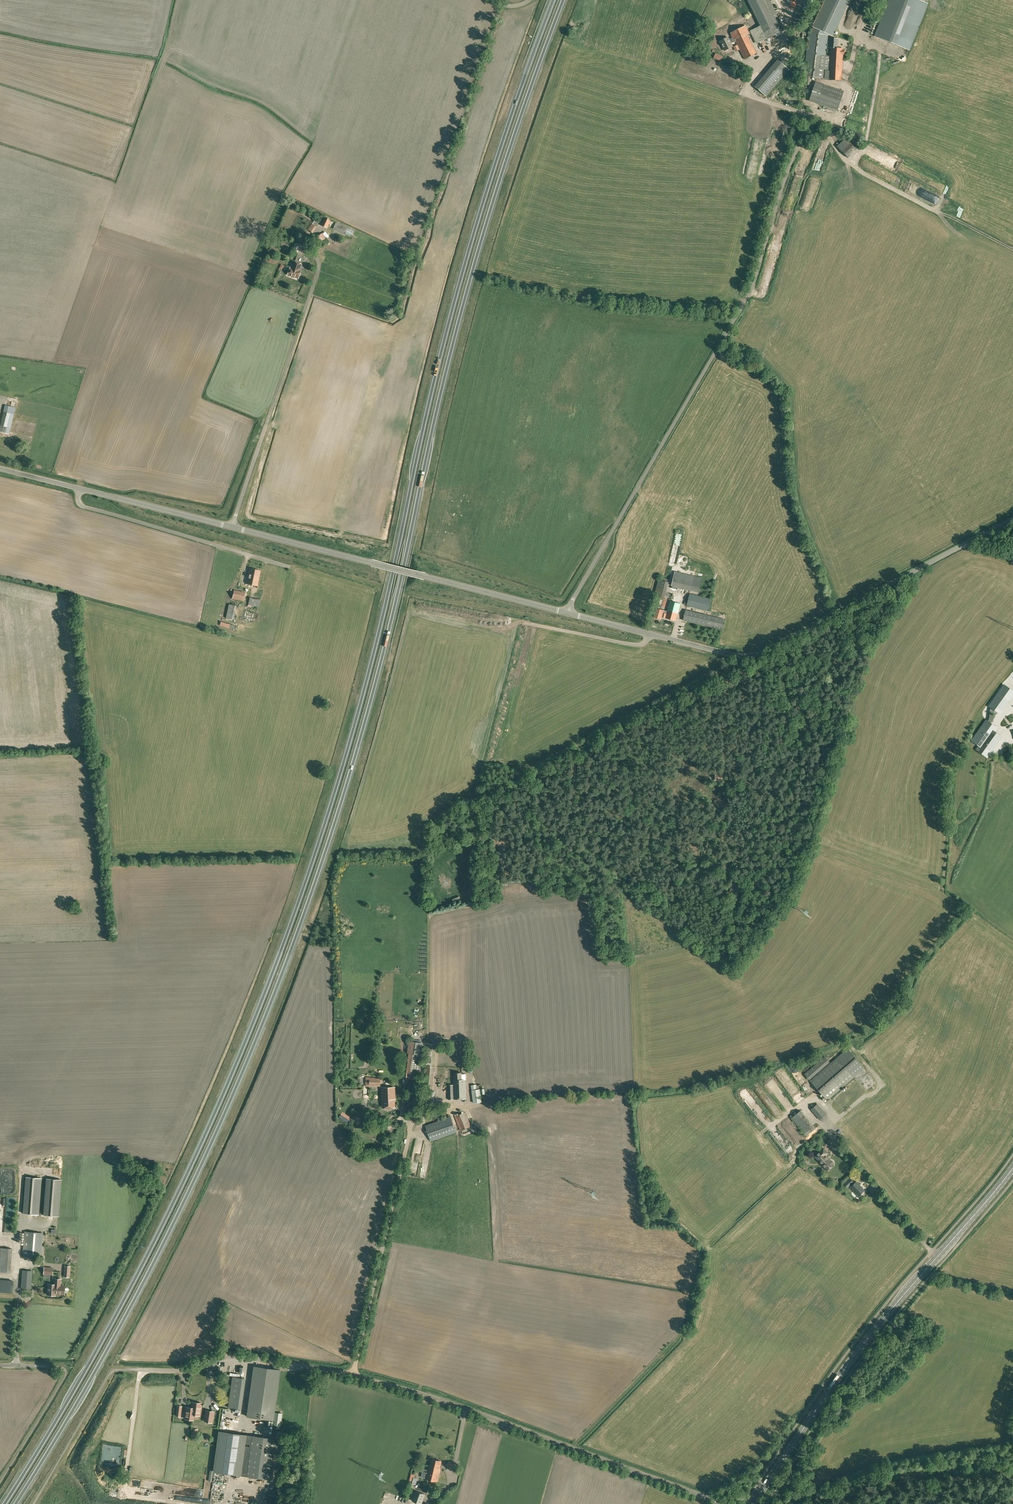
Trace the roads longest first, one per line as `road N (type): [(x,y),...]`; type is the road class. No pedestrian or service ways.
road 1 (trunk): [(553,0),(478,214),(352,731),(249,1034),(118,1310),(4,1503)]
road 2 (trunk): [(15,1503),(178,1210),(259,1034),(315,884),(401,581),(488,216),(564,0)]
road 3 (unclassified): [(416,576),(0,469)]
road 4 (secondary): [(755,1503),(856,1354),(1012,1168)]
road 5 (unclassified): [(724,1503),(354,1376)]
road 6 (unclassified): [(416,576),(727,653),(764,651)]
road 7 (track): [(1012,250),(861,172),(836,150),(822,118)]
road 8 (unclassified): [(354,1376),(409,1152)]
road 9 (unclassified): [(764,651),(964,545)]
road 10 (unclassified): [(354,1376),(234,1357),(182,1370),(135,1370)]

